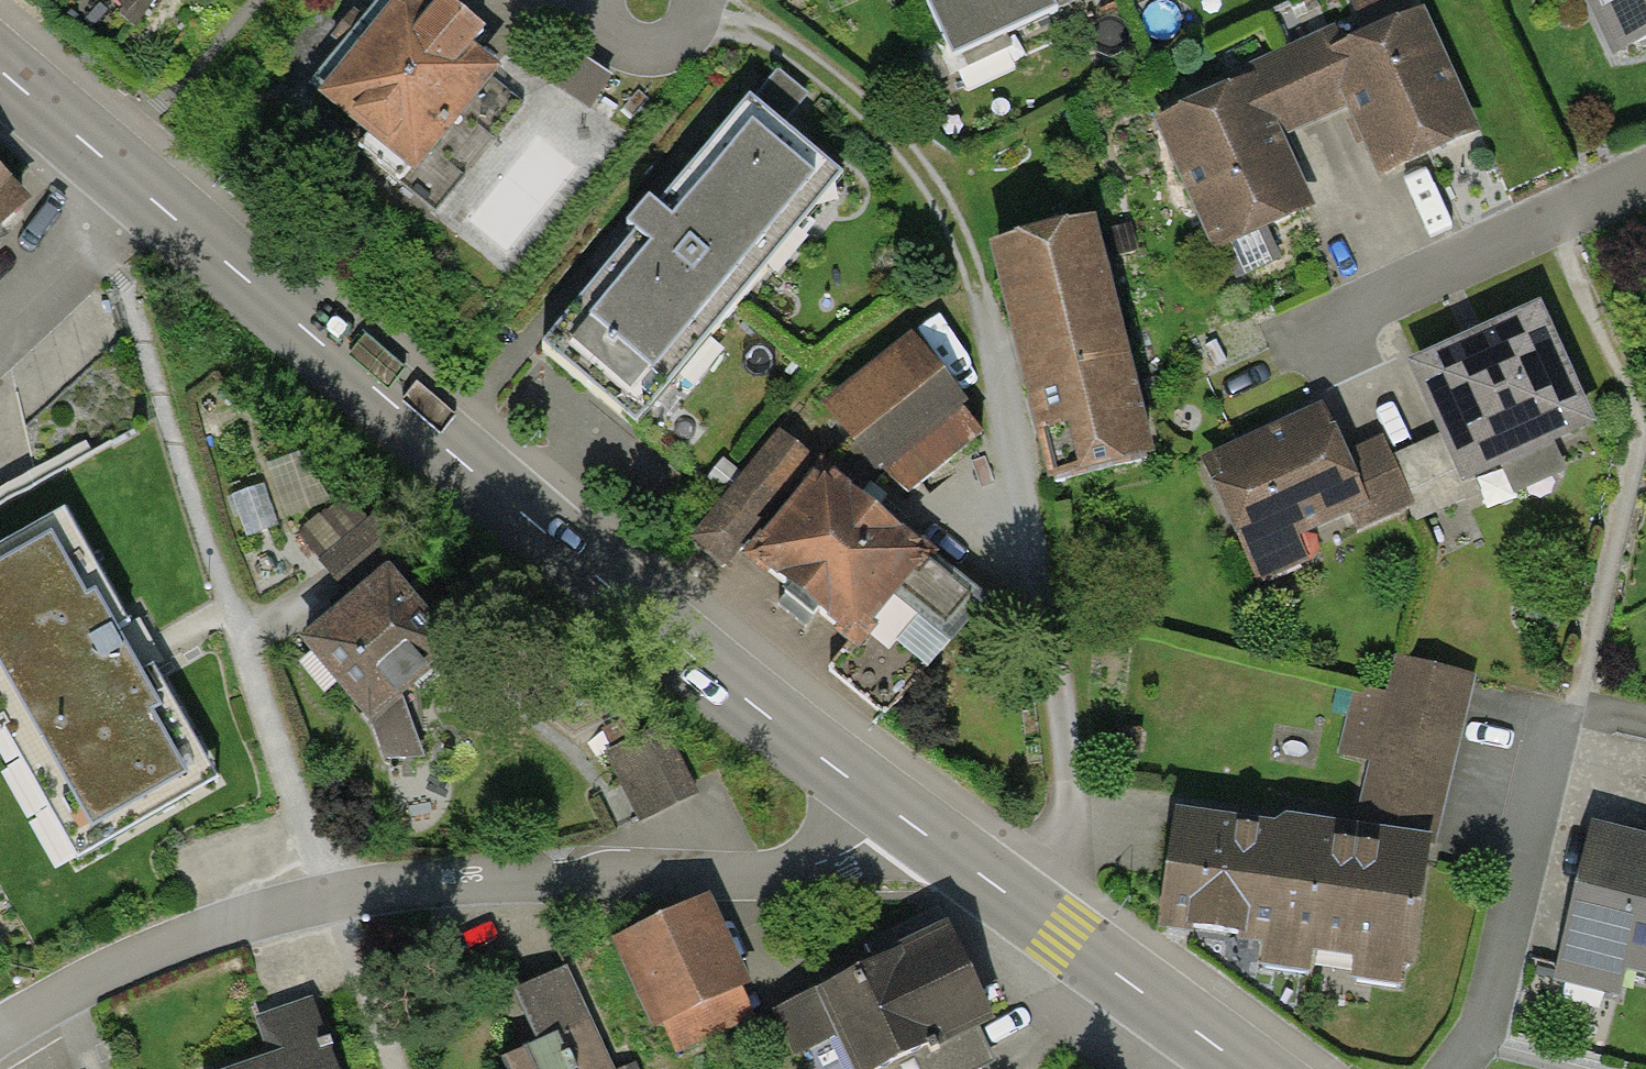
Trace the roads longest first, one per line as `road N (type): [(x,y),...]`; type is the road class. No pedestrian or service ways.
road 1 (tertiary): [(0,70),(686,650),(890,810)]
road 2 (residential): [(890,810),(844,853),(767,875),(438,884),(219,925),(132,957),(0,1032)]
road 3 (tertiary): [(890,810),(1244,1068)]
road 4 (residential): [(1645,182),(1282,348)]
road 5 (residential): [(1458,1068),(1495,1002),(1566,703)]

